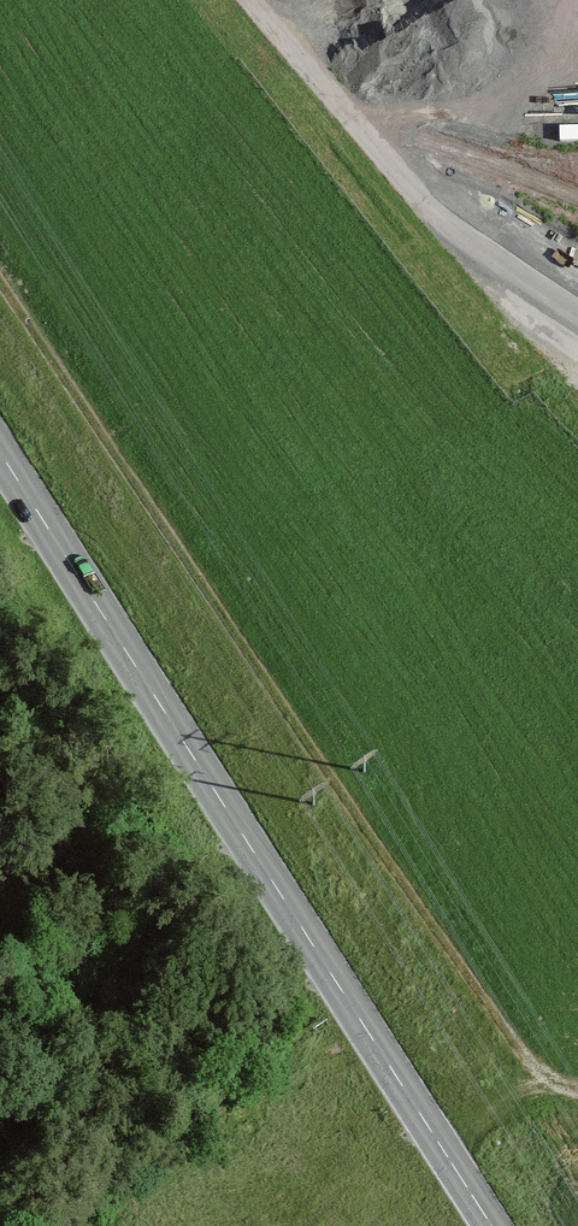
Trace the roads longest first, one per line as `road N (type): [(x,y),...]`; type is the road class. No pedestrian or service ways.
road 1 (track): [(541,1079),(0,264)]
road 2 (primary): [(495,1225),(0,464)]

